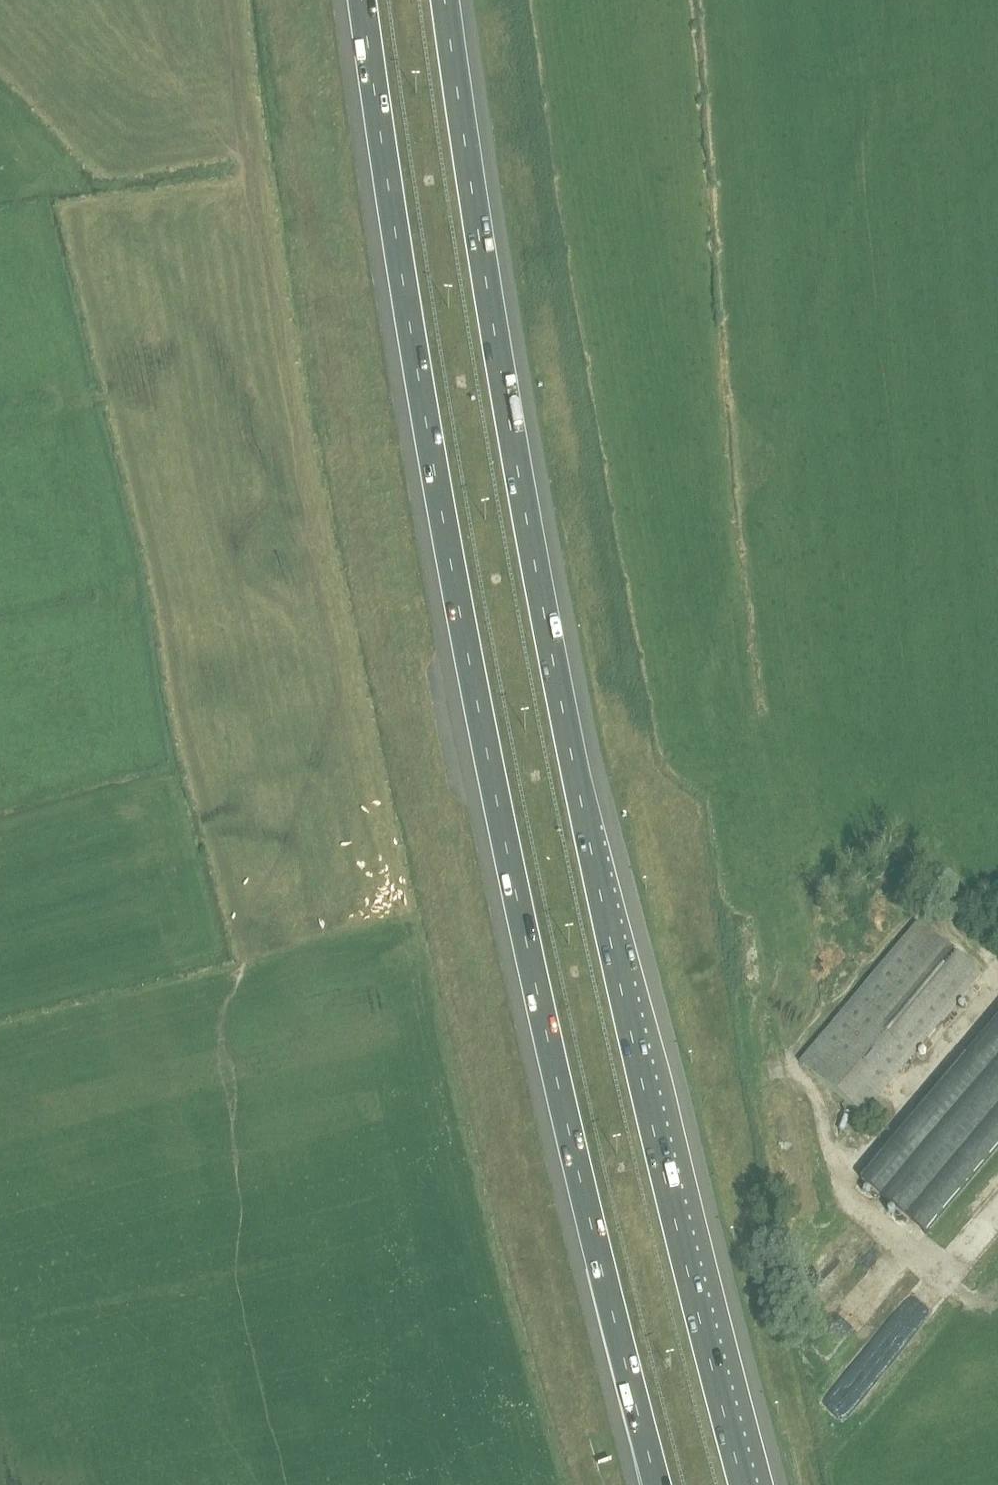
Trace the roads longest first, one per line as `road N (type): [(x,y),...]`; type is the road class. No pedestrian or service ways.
road 1 (motorway): [(350,0),(441,602),(563,1141),(656,1484)]
road 2 (motorway): [(744,1484),(586,829),(524,527),(443,0)]

